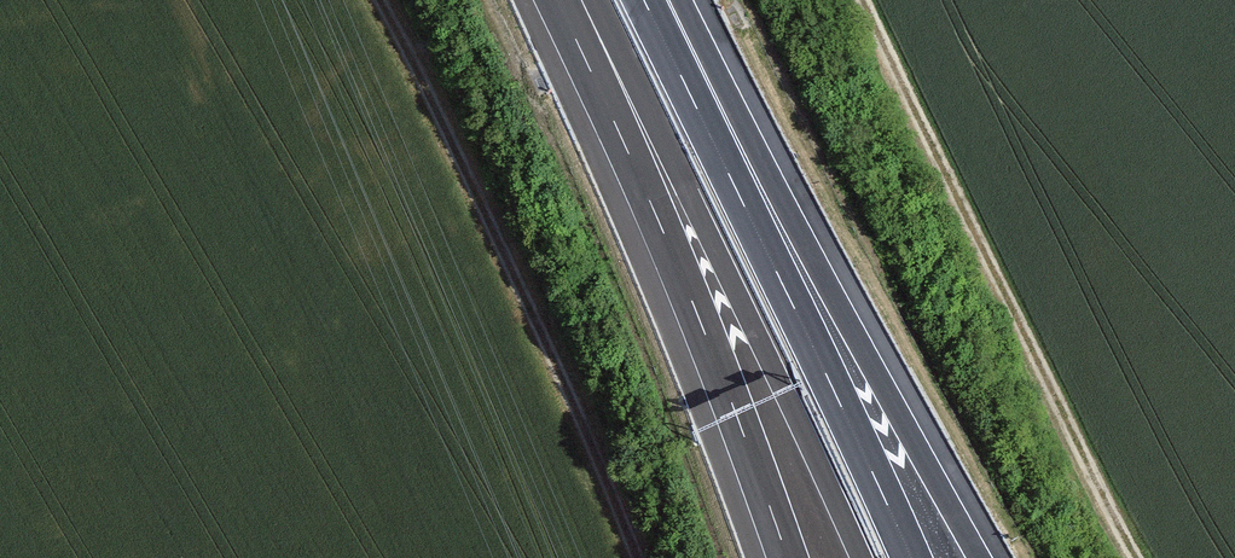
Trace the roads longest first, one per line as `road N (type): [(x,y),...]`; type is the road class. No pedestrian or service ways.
road 1 (motorway): [(980,557),(843,314),(645,0)]
road 2 (track): [(863,0),(1137,557)]
road 3 (motorway): [(911,557),(644,0)]
road 4 (motorway): [(595,0),(862,557)]
road 5 (track): [(636,557),(531,312),(379,0)]
road 6 (motorway): [(557,0),(698,317),(788,557)]

